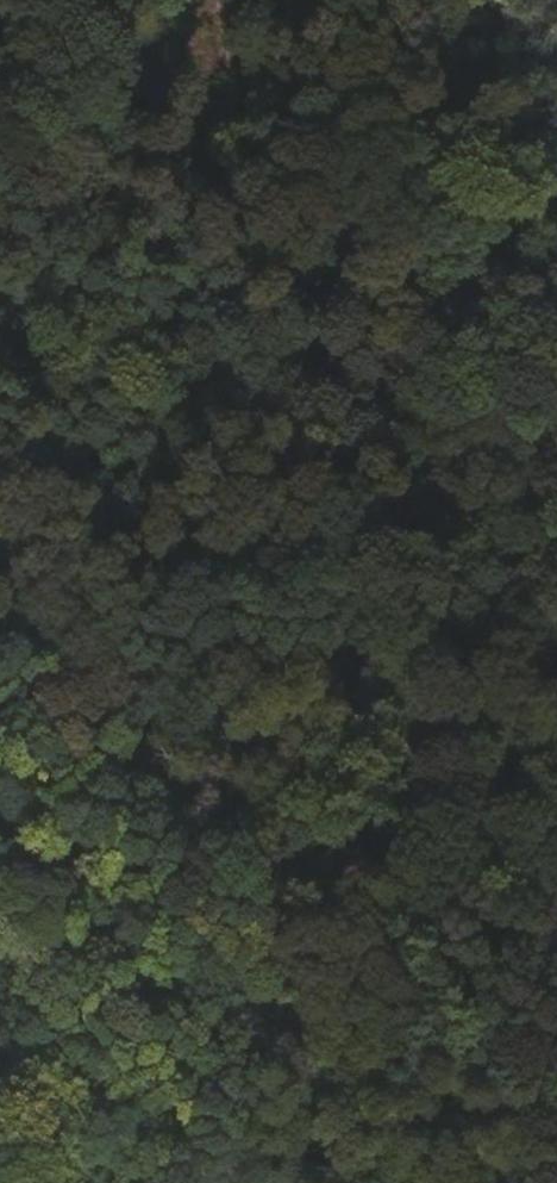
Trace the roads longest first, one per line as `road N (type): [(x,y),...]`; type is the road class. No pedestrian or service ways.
road 1 (track): [(77,0),(190,119),(300,286),(321,360),(464,1182)]
road 2 (track): [(0,244),(115,316),(188,351),(260,367),(321,360)]

